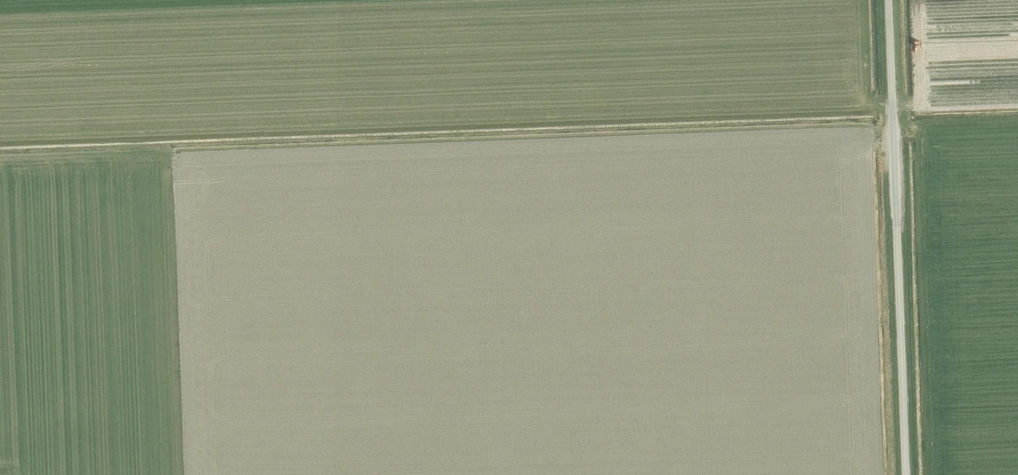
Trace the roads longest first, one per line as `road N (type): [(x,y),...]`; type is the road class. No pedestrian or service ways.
road 1 (unclassified): [(905,474),(887,0)]

